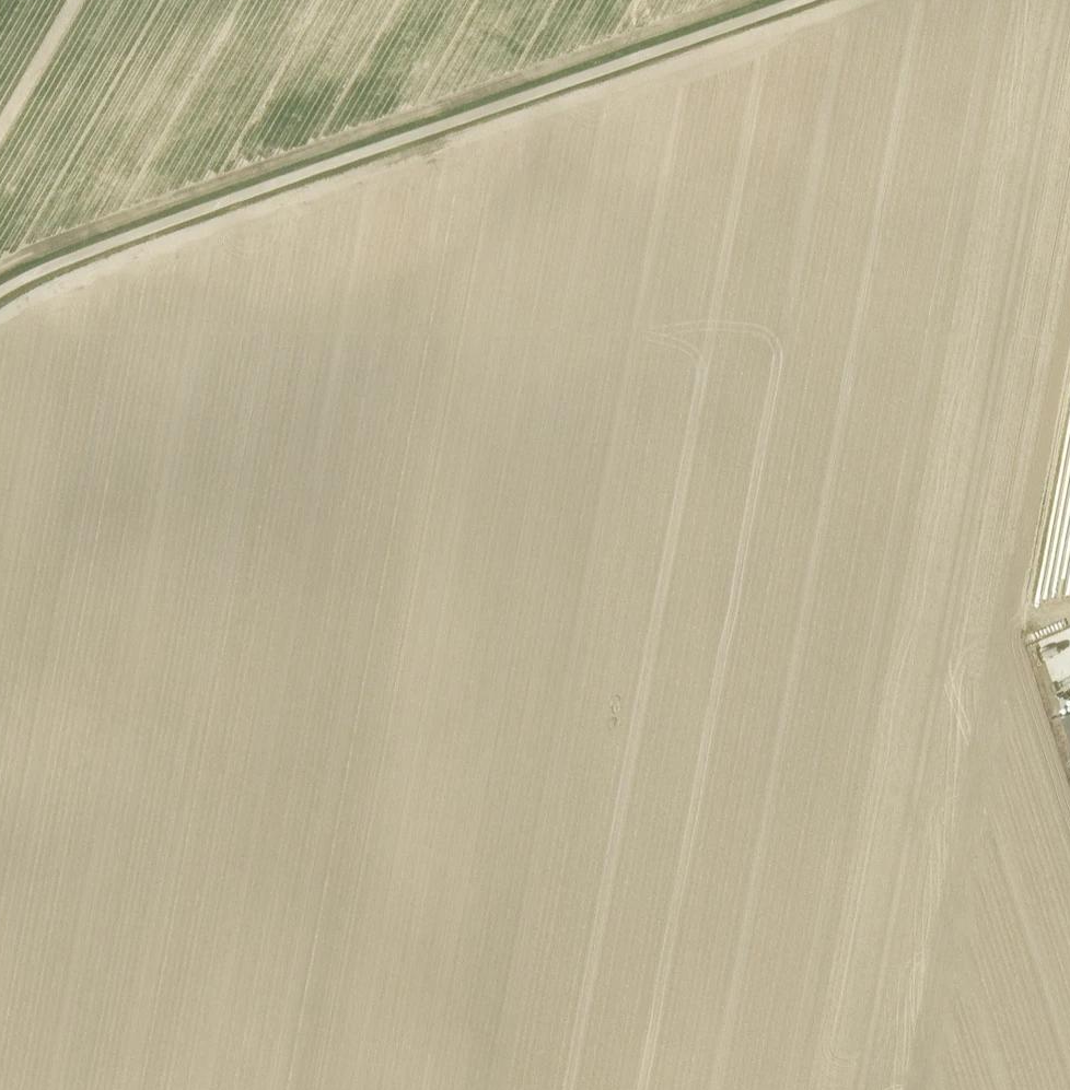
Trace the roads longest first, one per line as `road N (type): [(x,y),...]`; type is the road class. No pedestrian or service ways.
road 1 (unclassified): [(0,294),(808,0)]

